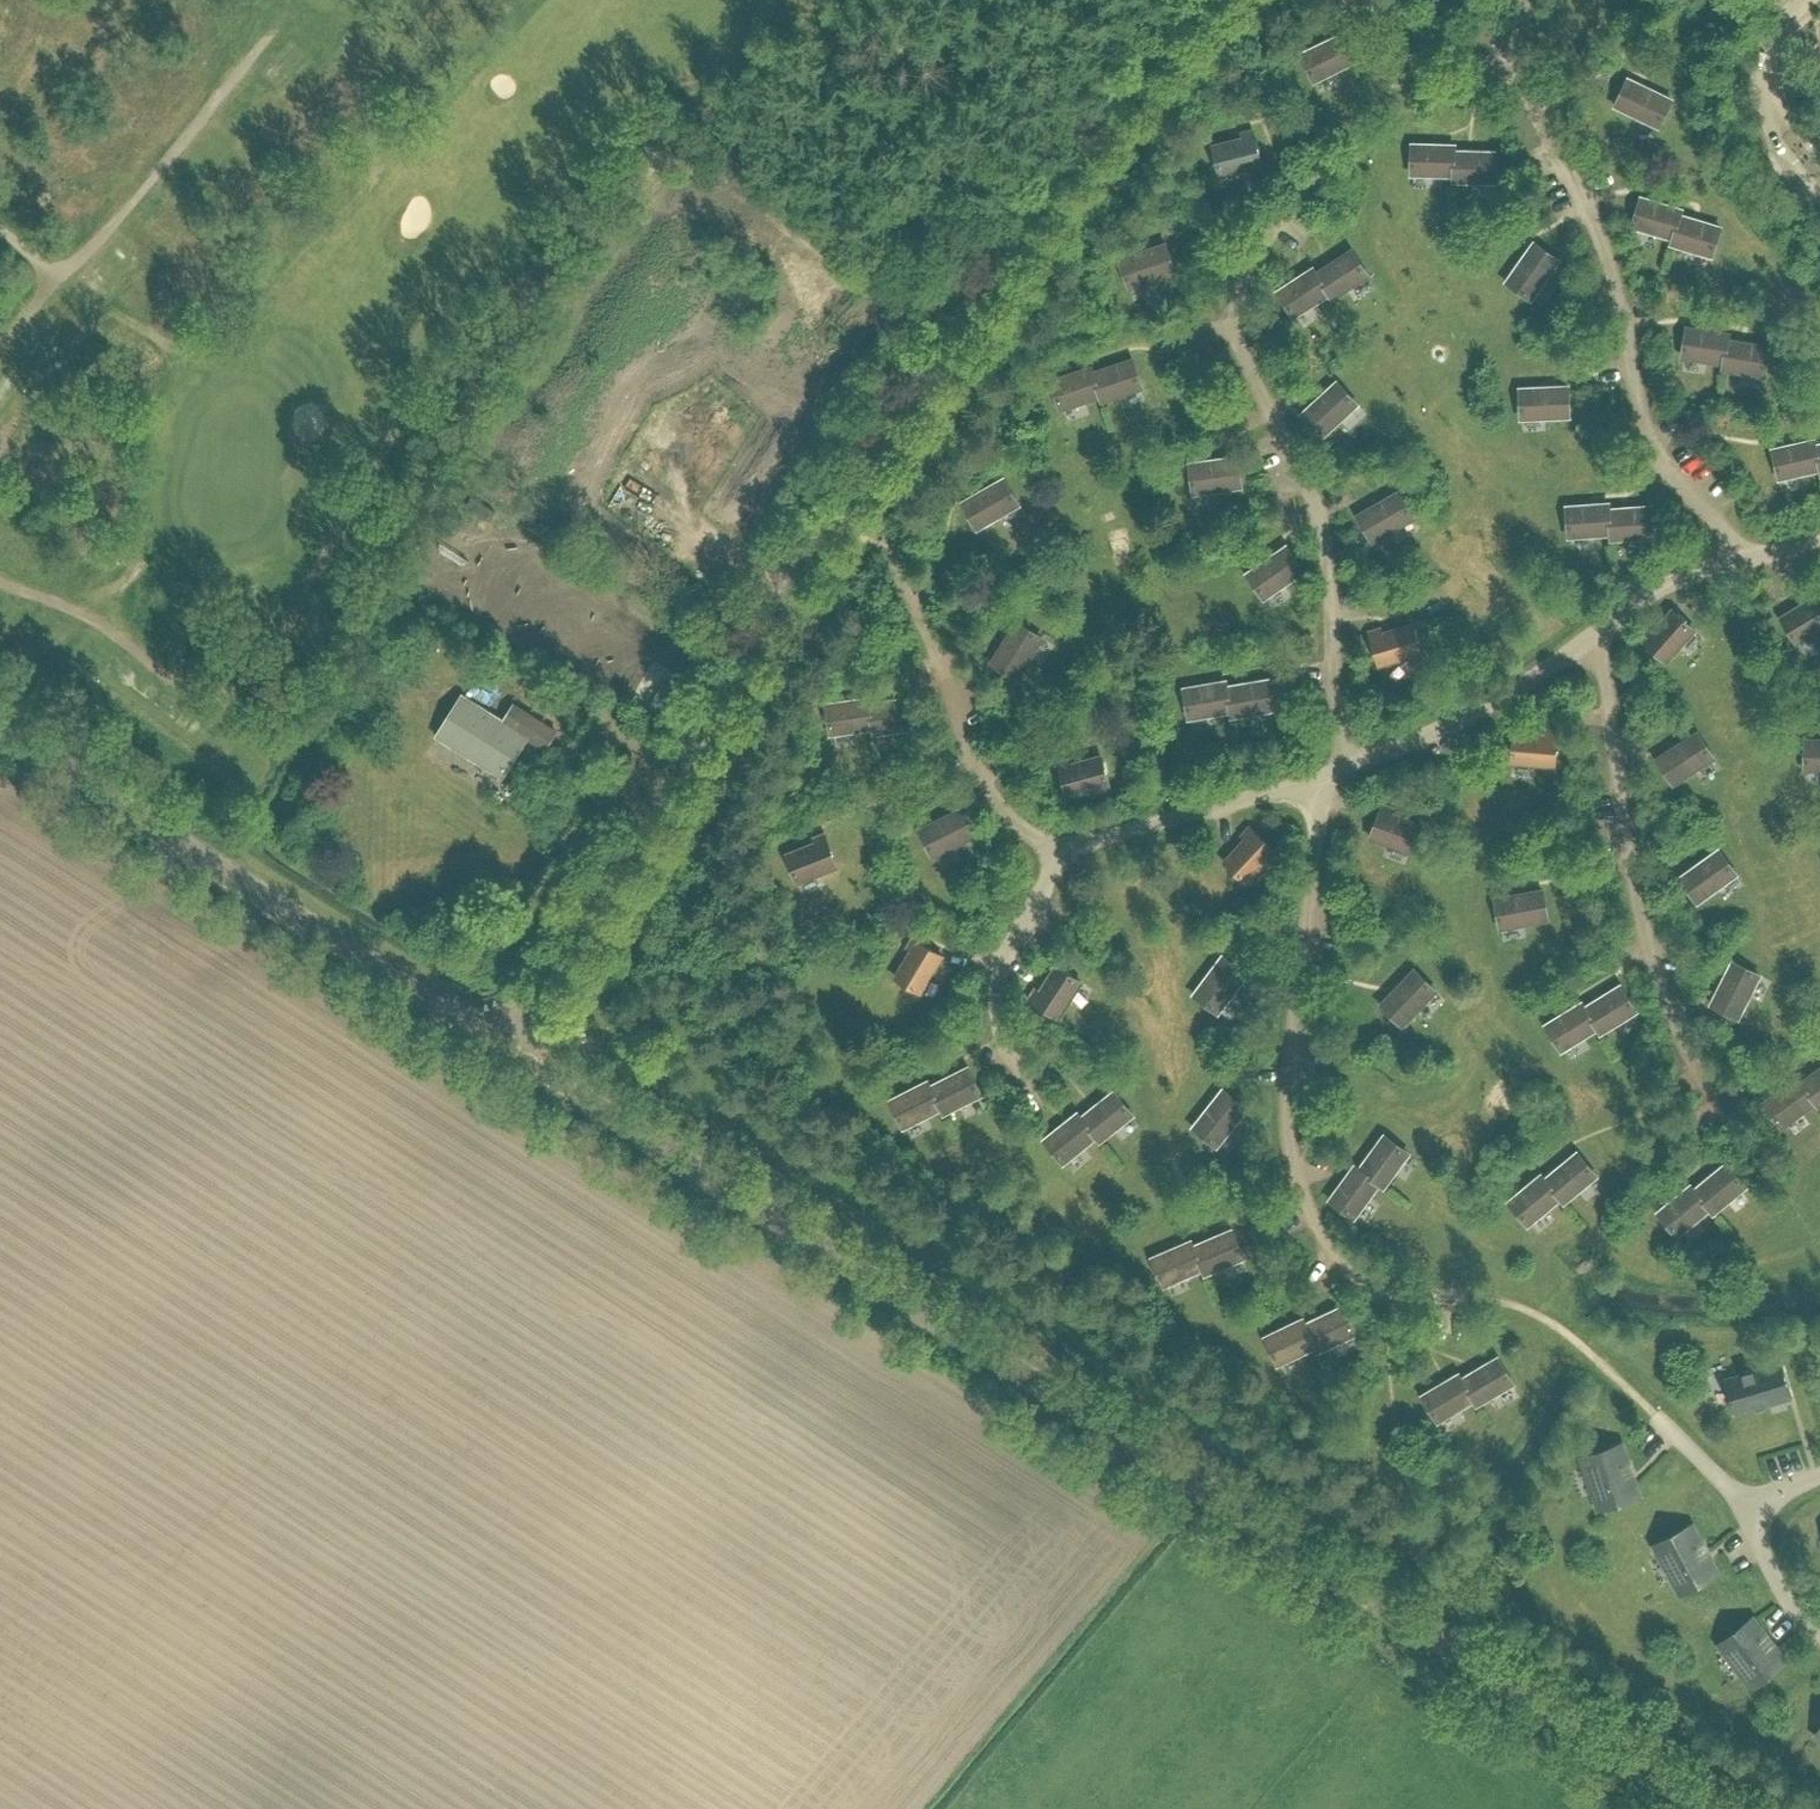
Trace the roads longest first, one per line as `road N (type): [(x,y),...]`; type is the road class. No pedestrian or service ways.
road 1 (unclassified): [(1713,1808),(504,1047)]
road 2 (unclassified): [(504,1047),(984,290),(1071,163),(1208,0)]
road 3 (tertiary): [(504,1047),(0,732)]

